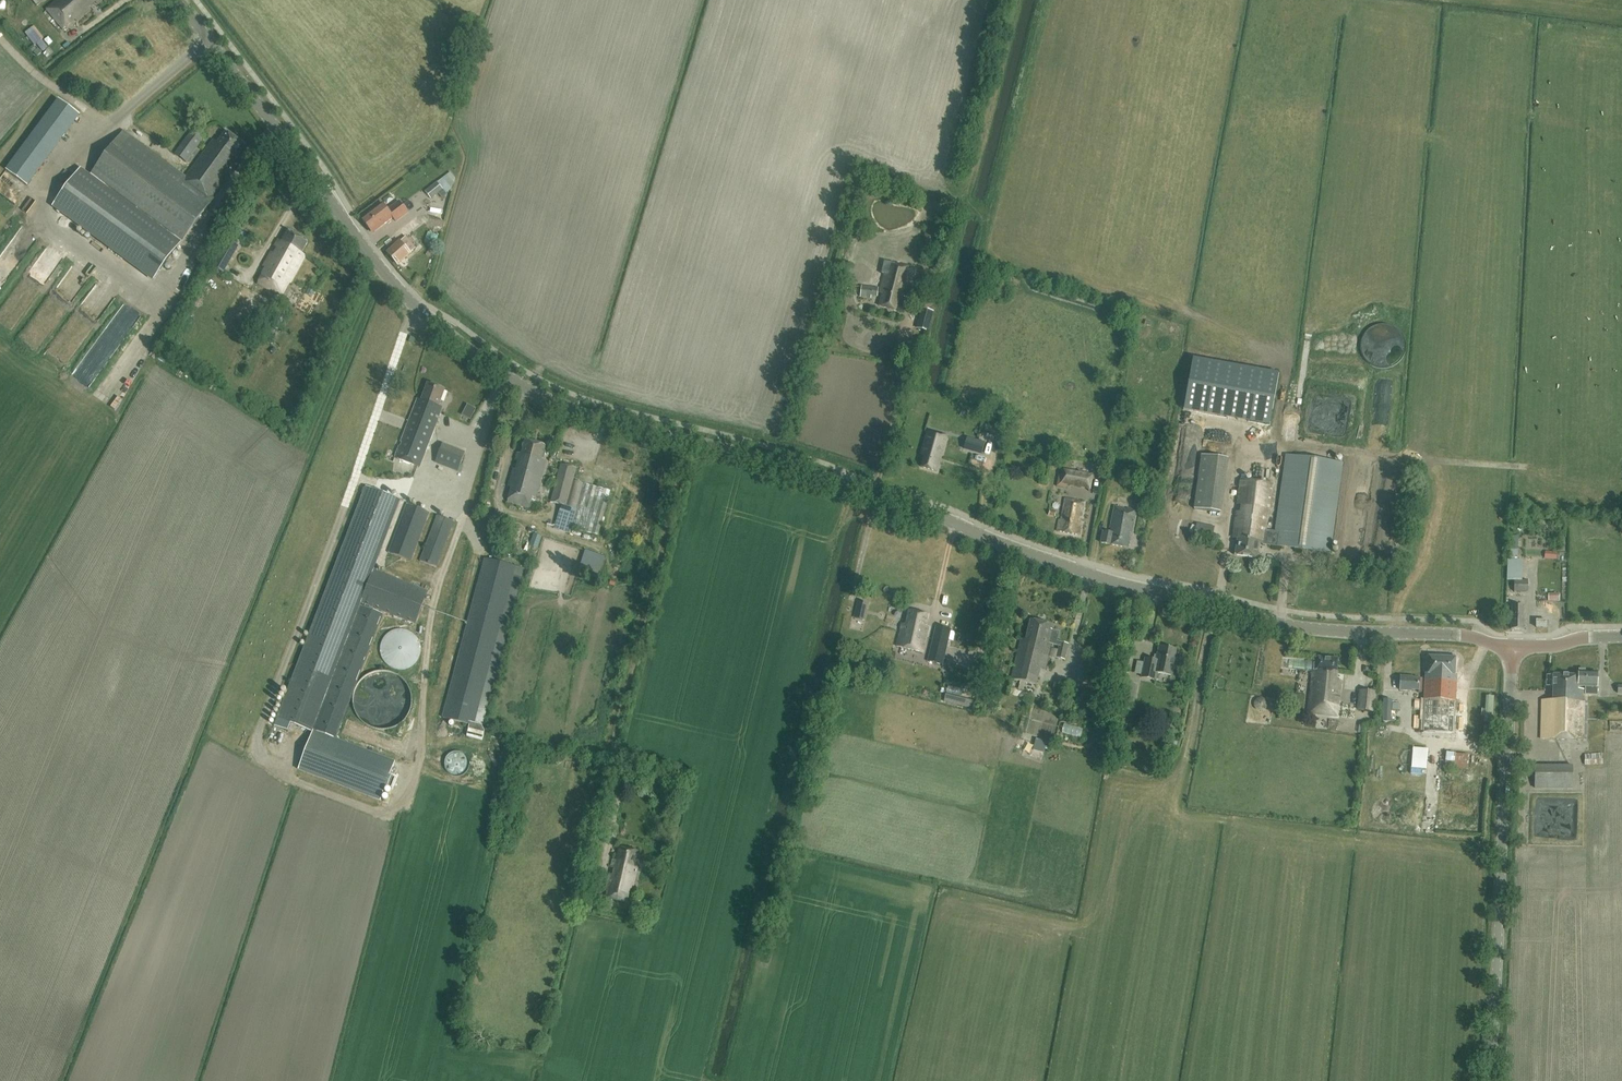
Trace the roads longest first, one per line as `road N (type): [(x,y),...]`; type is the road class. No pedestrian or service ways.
road 1 (tertiary): [(1512,648),(1456,634),(1267,623),(537,392),(430,319),(383,270),(179,0)]
road 2 (tertiary): [(1492,1080),(1512,648)]
road 3 (track): [(621,778),(615,737),(689,441)]
road 4 (track): [(1216,608),(1164,905)]

